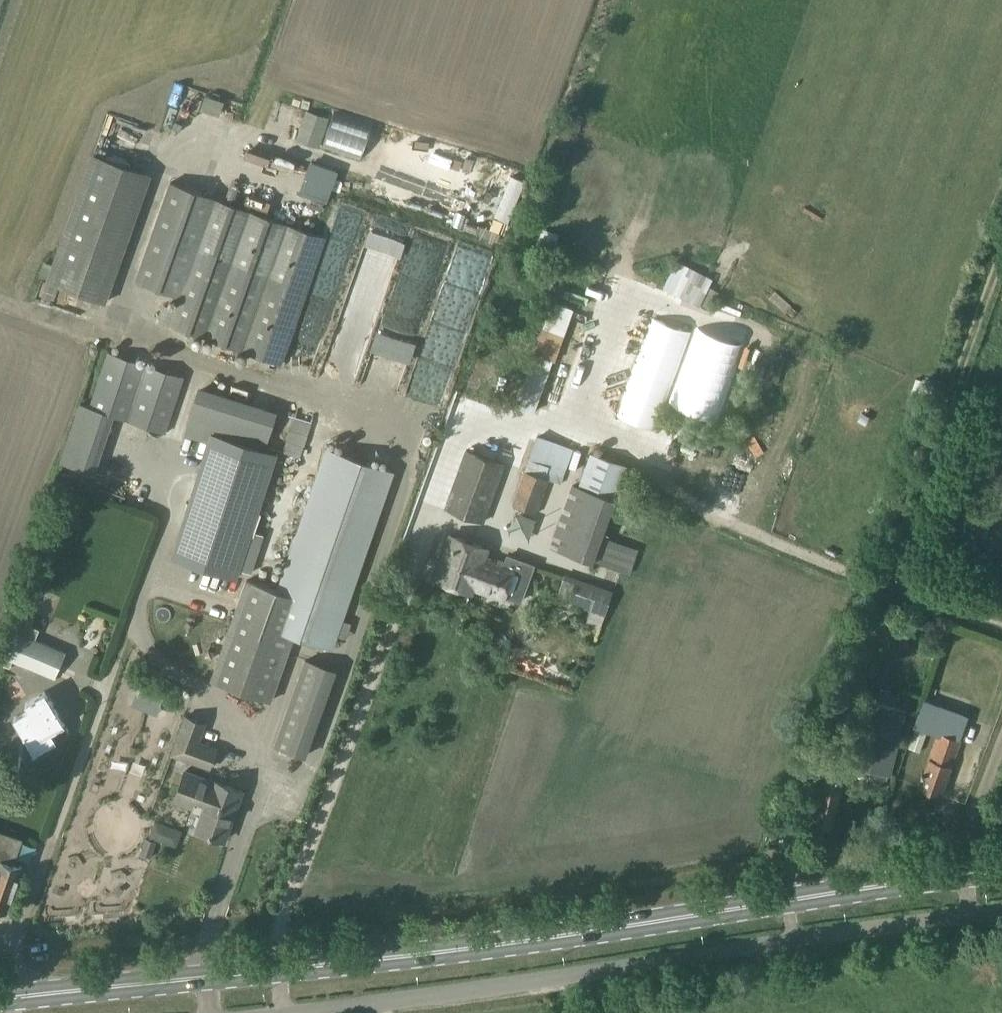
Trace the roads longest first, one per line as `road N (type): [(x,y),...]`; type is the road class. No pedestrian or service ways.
road 1 (primary): [(1001,880),(0,998)]
road 2 (unclassified): [(1001,919),(286,1012)]
road 3 (track): [(268,767),(199,689),(157,662),(129,628),(170,516),(174,436),(196,364),(0,302)]

